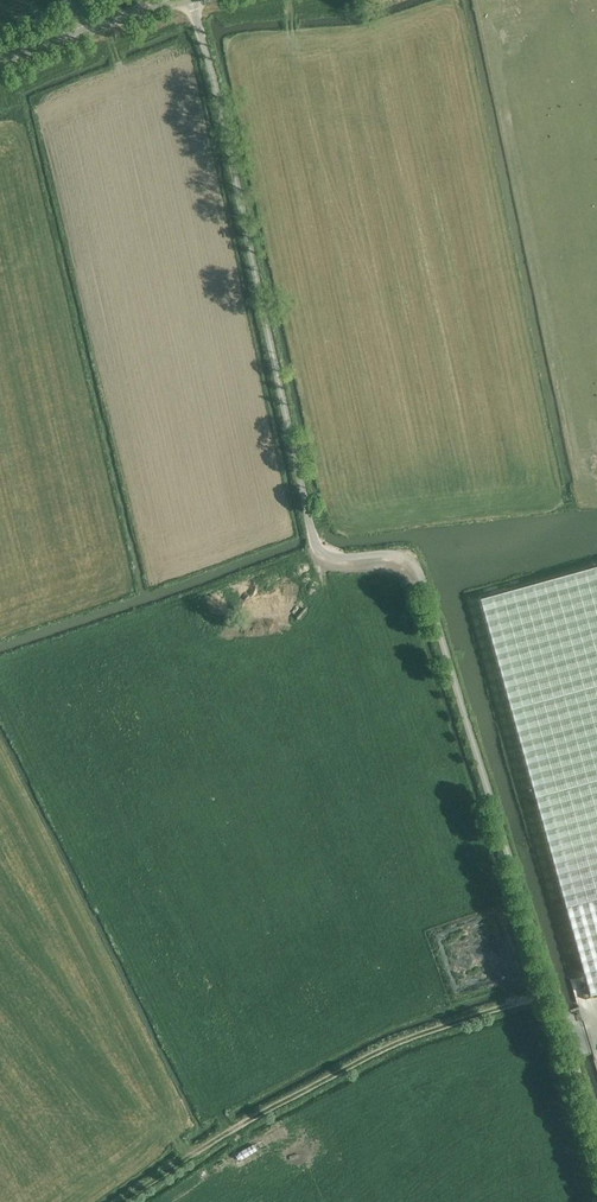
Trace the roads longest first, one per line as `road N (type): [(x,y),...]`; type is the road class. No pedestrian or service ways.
road 1 (unclassified): [(192,2),(315,541),(328,556),(393,555),(419,572),(596,1137)]
road 2 (track): [(552,993),(342,1071),(239,1126),(129,1201)]
road 3 (secondary): [(0,66),(192,2)]

